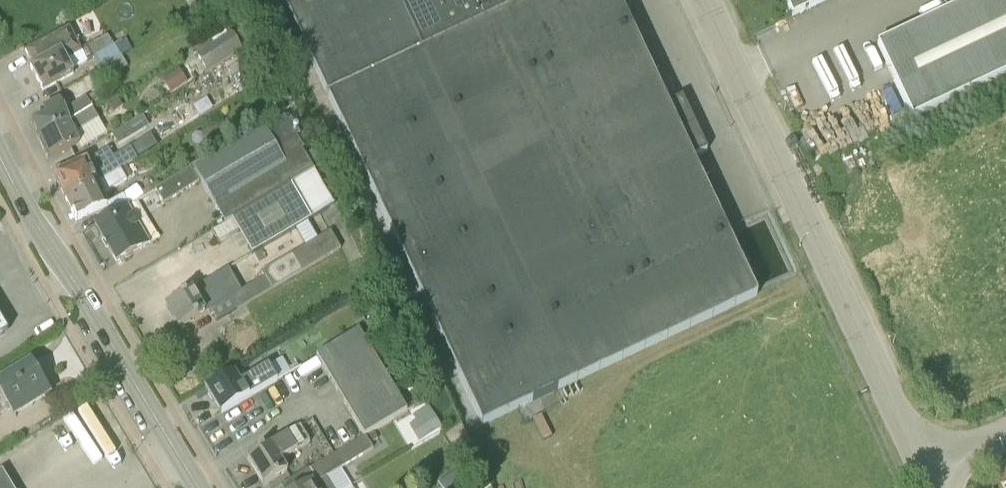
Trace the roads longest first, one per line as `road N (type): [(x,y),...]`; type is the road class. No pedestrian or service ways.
road 1 (unclassified): [(923,470),(704,0)]
road 2 (tertiary): [(196,487),(0,156)]

